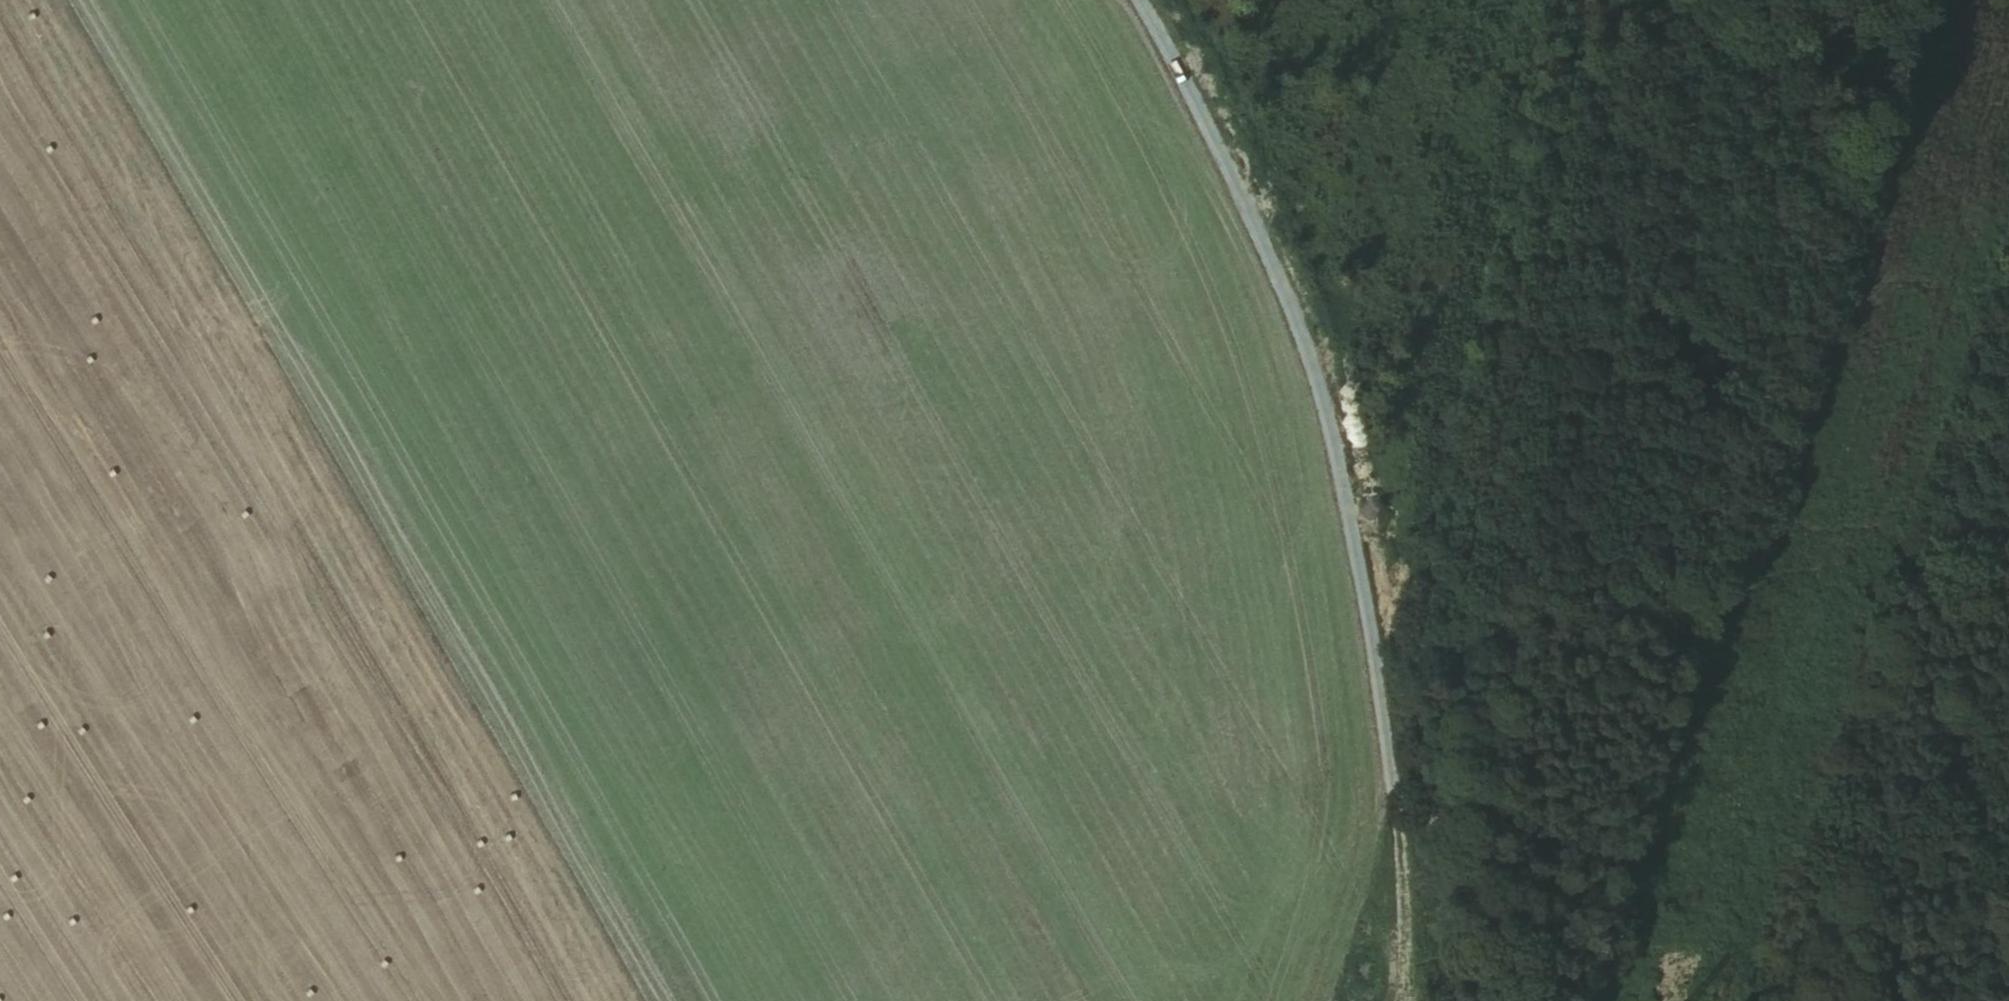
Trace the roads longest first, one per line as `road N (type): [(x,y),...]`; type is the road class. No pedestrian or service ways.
road 1 (track): [(1456,1000),(1358,597),(1318,340),(1139,0)]

